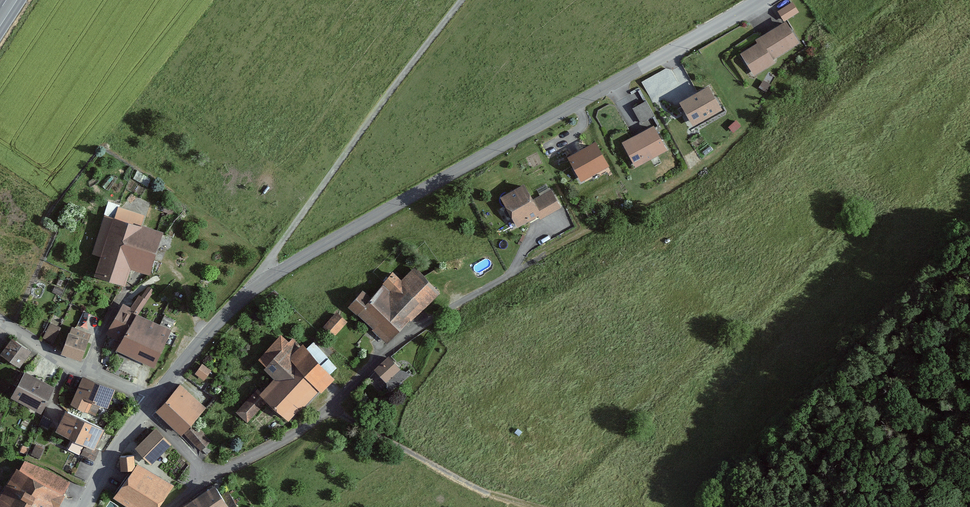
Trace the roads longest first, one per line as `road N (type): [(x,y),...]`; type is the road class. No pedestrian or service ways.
road 1 (tertiary): [(154,401),(259,285),(762,0)]
road 2 (unclassified): [(154,401),(61,360),(0,320)]
road 3 (tertiary): [(88,506),(154,401)]

